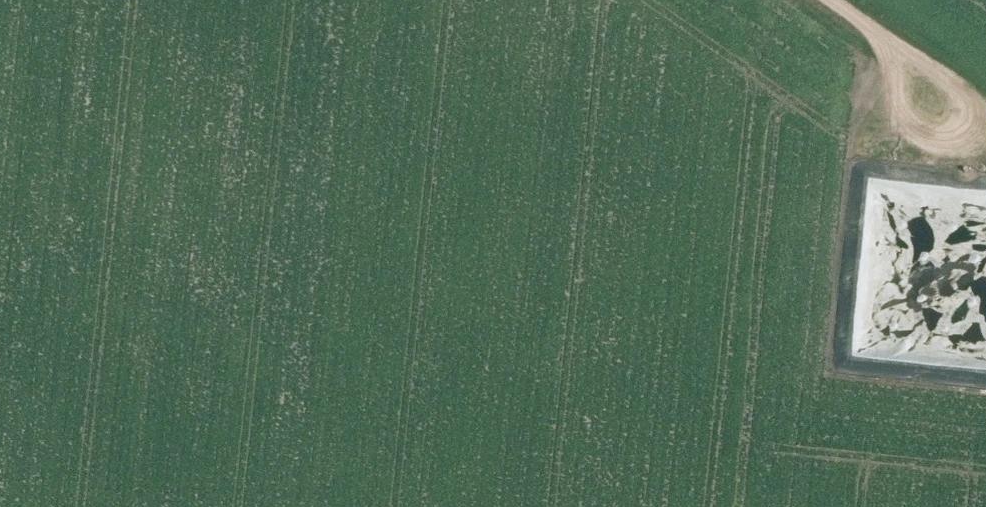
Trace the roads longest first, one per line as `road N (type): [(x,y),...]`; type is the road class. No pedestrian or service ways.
road 1 (track): [(817,0),(985,119)]

